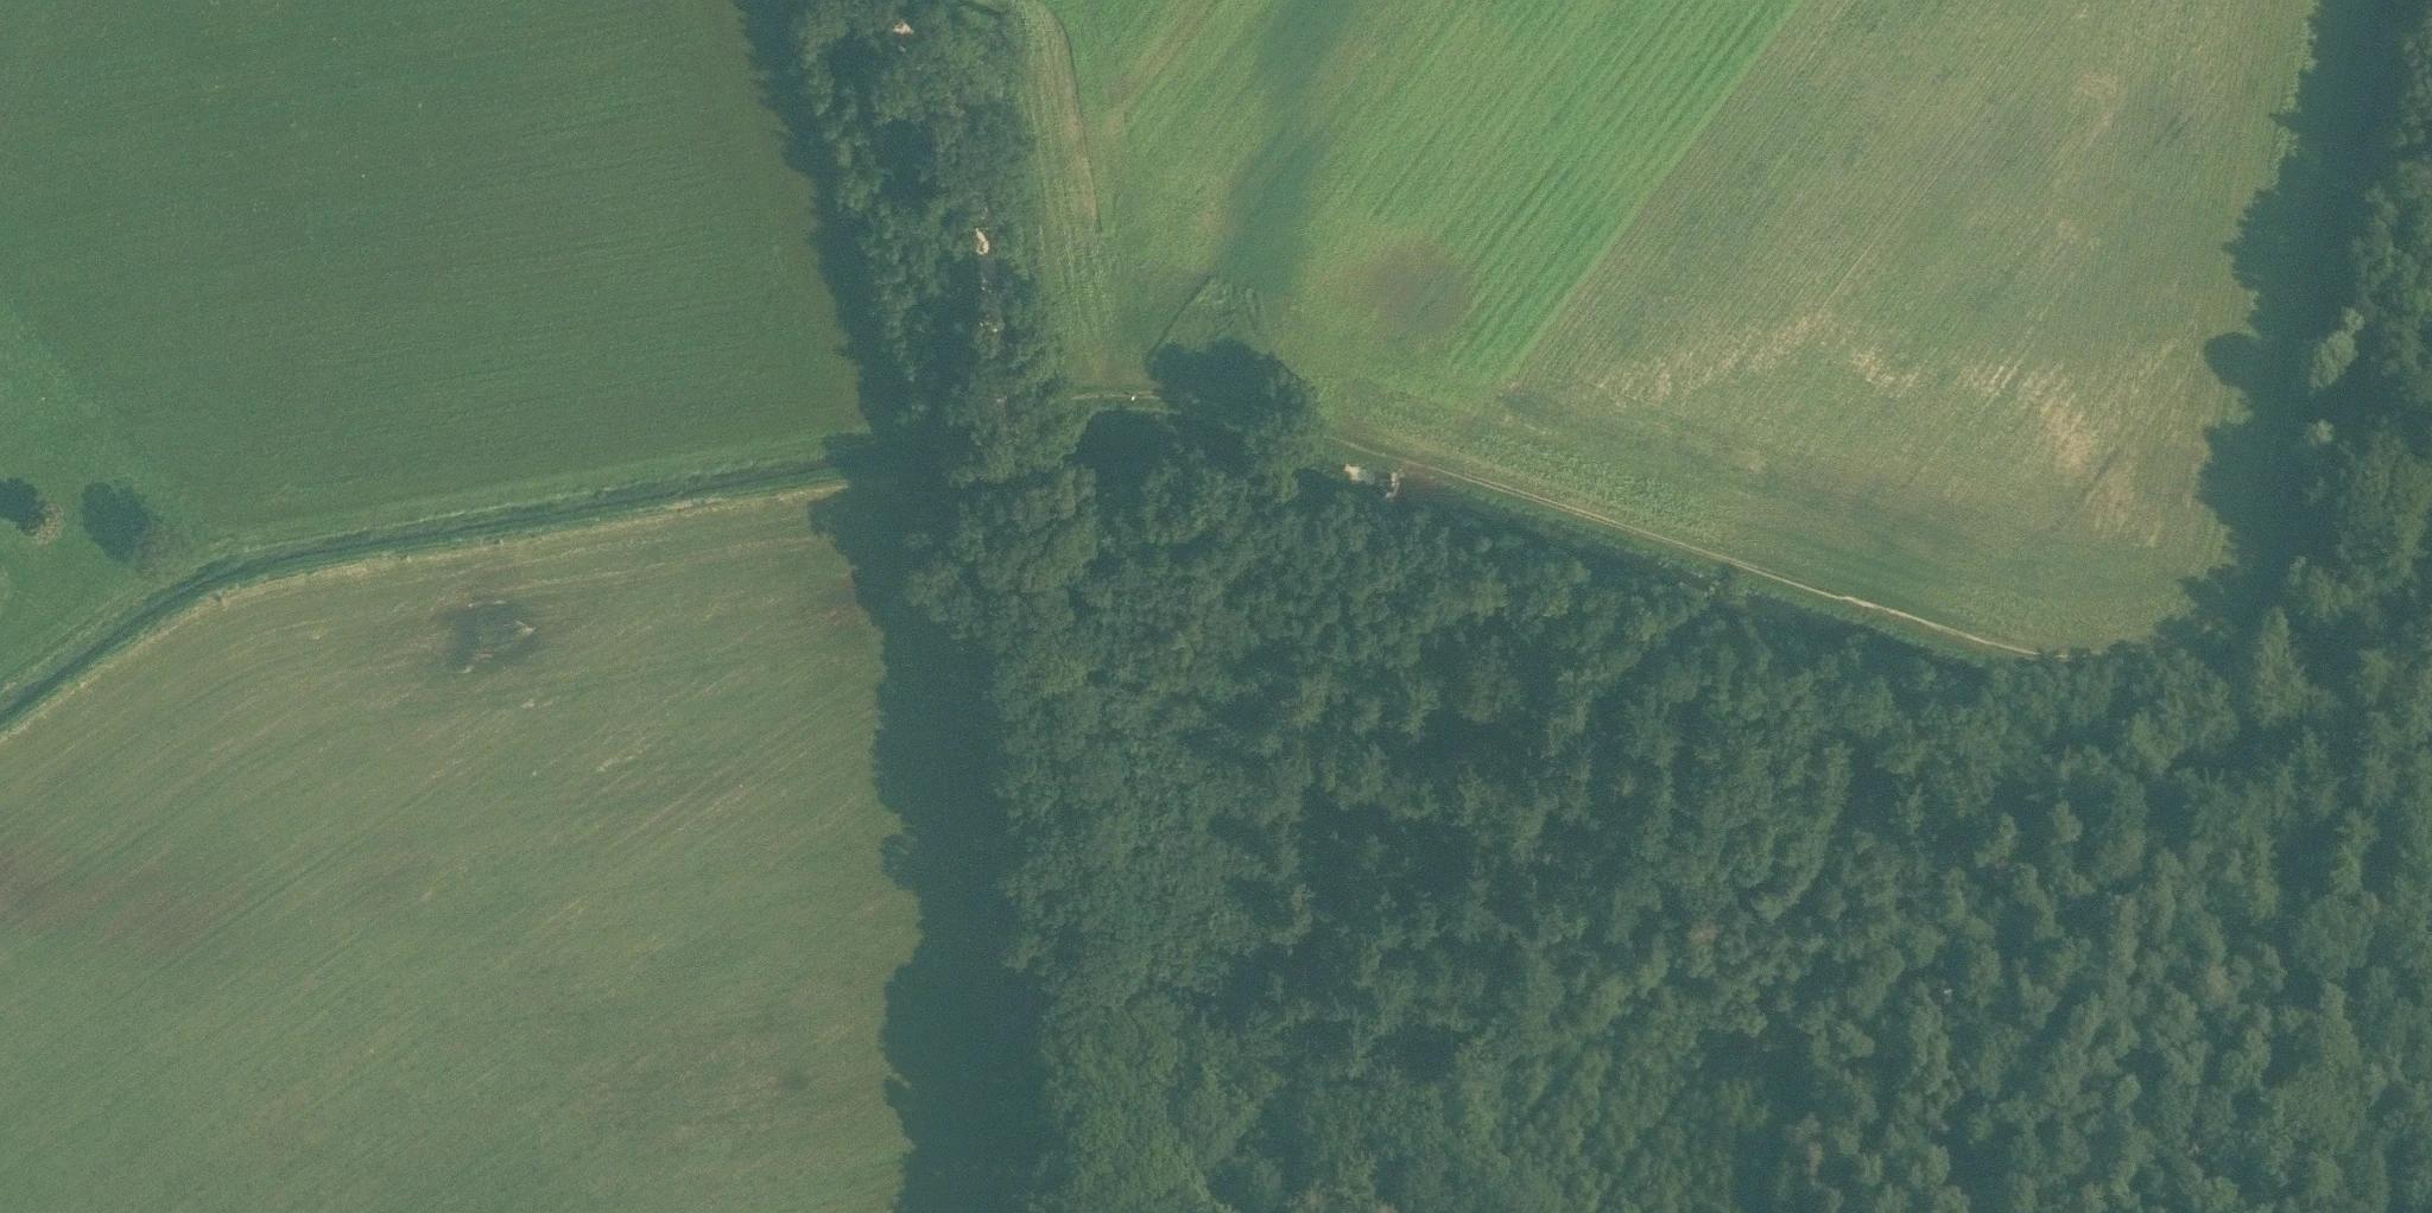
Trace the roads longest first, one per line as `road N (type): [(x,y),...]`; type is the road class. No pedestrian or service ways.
road 1 (track): [(1011,415),(1119,1163),(1111,1212)]
road 2 (track): [(873,0),(951,85),(966,117),(1011,415)]
road 3 (track): [(1093,973),(1160,1010),(1446,1212)]

